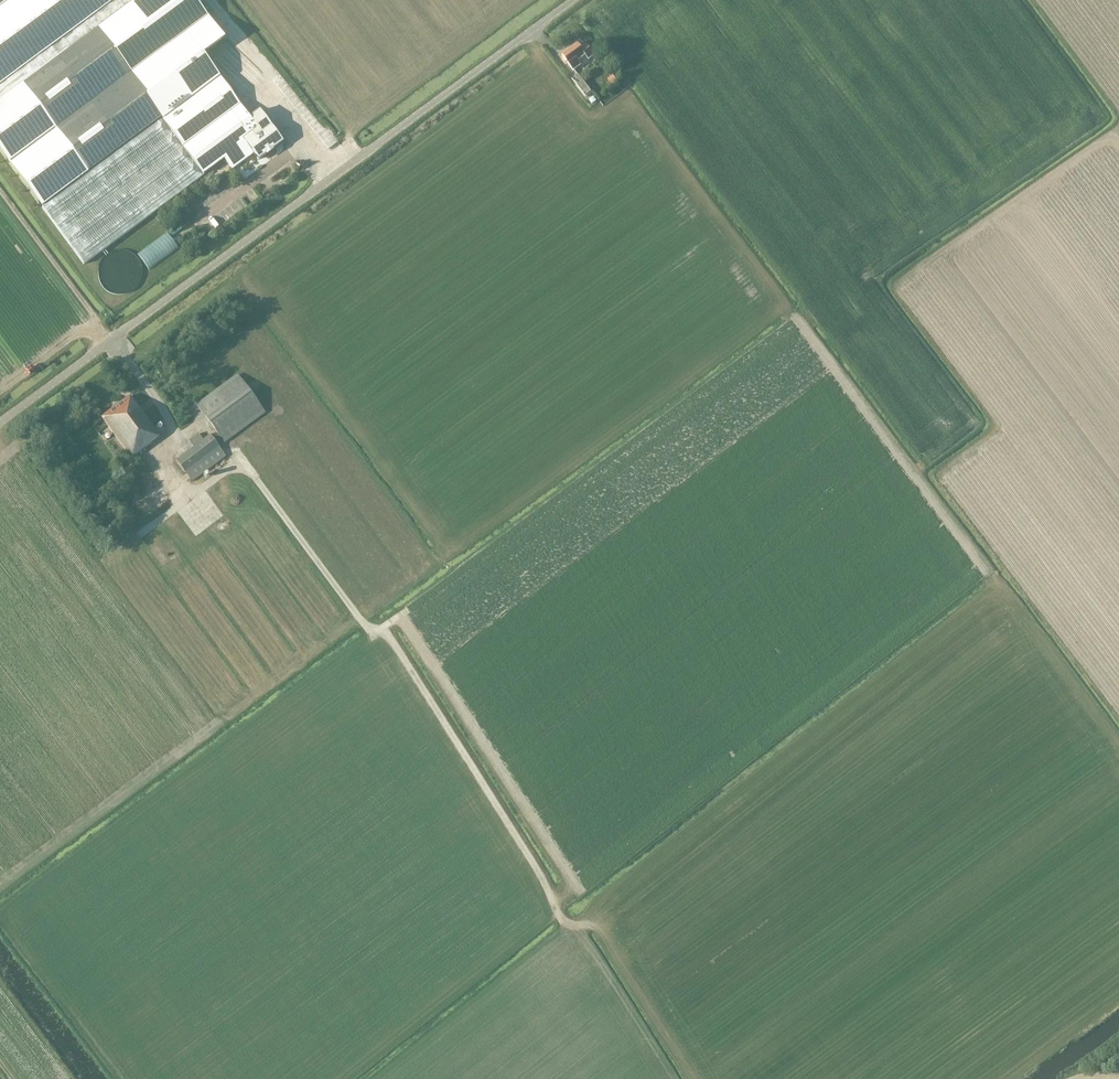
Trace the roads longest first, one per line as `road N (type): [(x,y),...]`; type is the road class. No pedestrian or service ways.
road 1 (unclassified): [(0,421),(573,0)]

